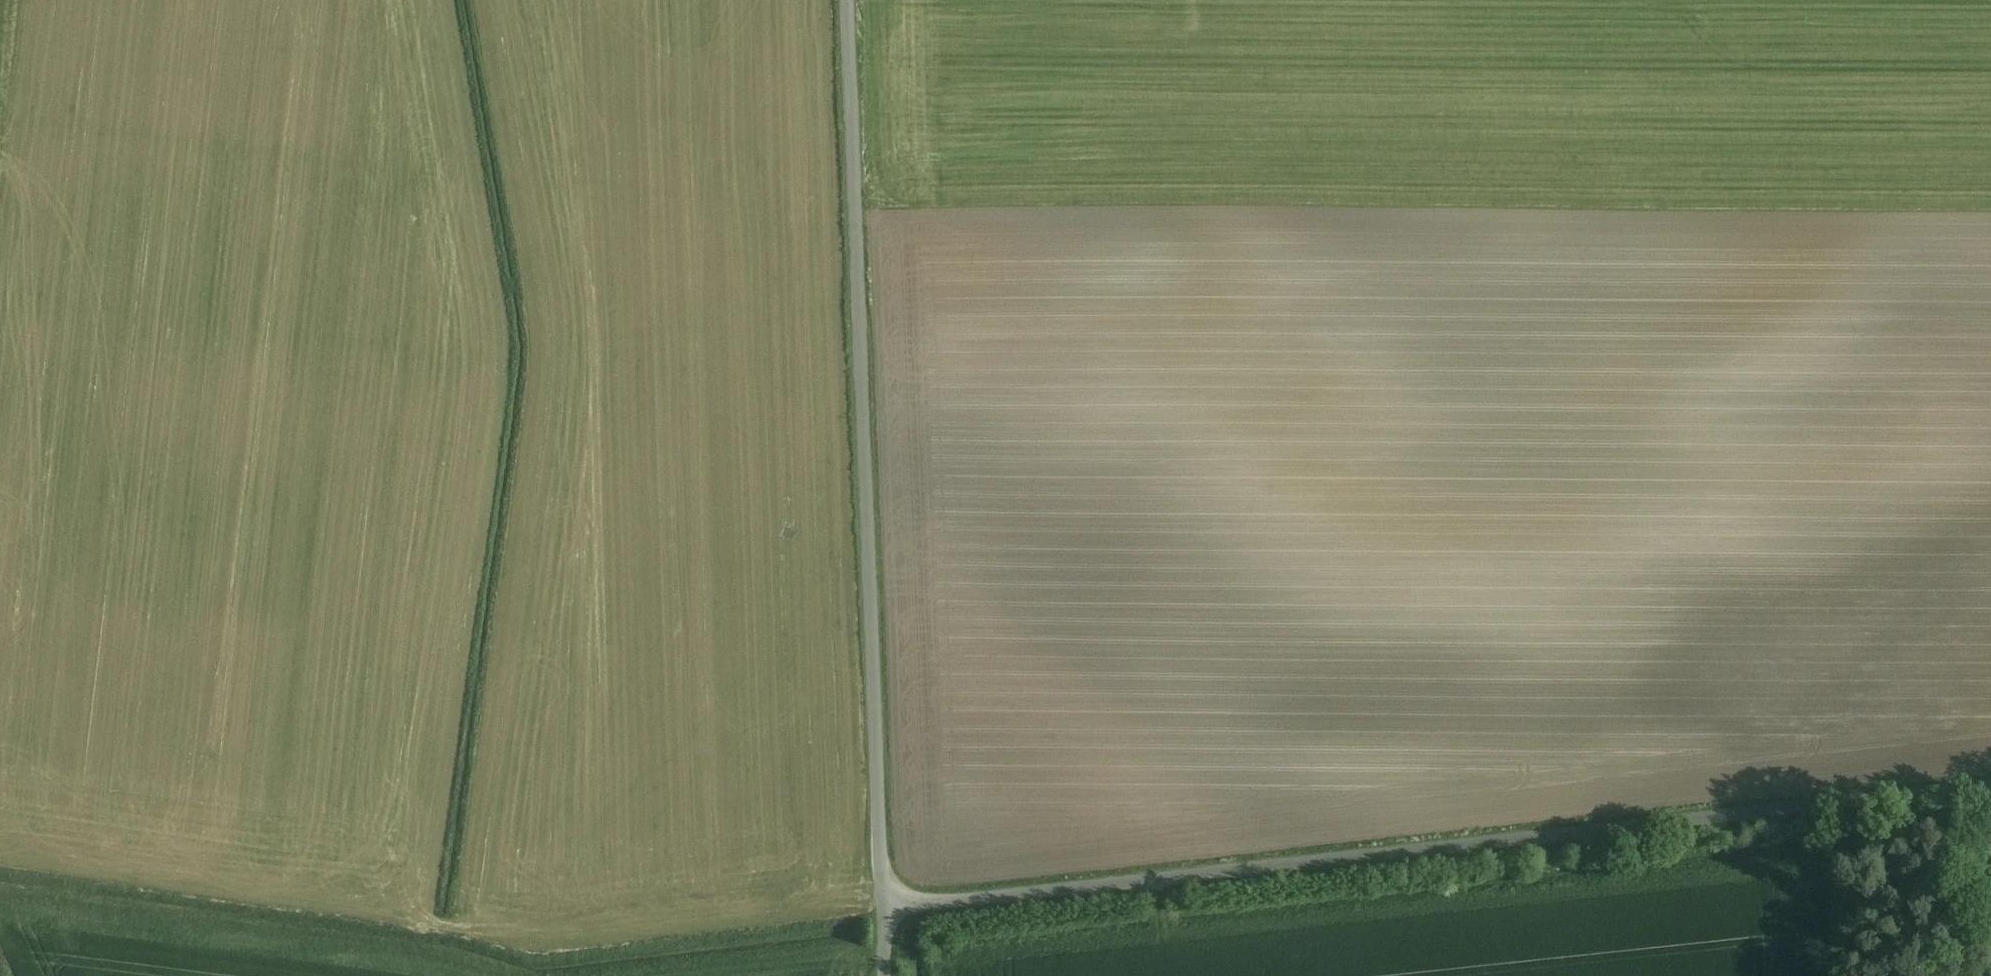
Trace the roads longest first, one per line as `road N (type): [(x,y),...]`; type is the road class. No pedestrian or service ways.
road 1 (unclassified): [(1990,785),(885,909)]
road 2 (unclassified): [(885,909),(849,0)]

